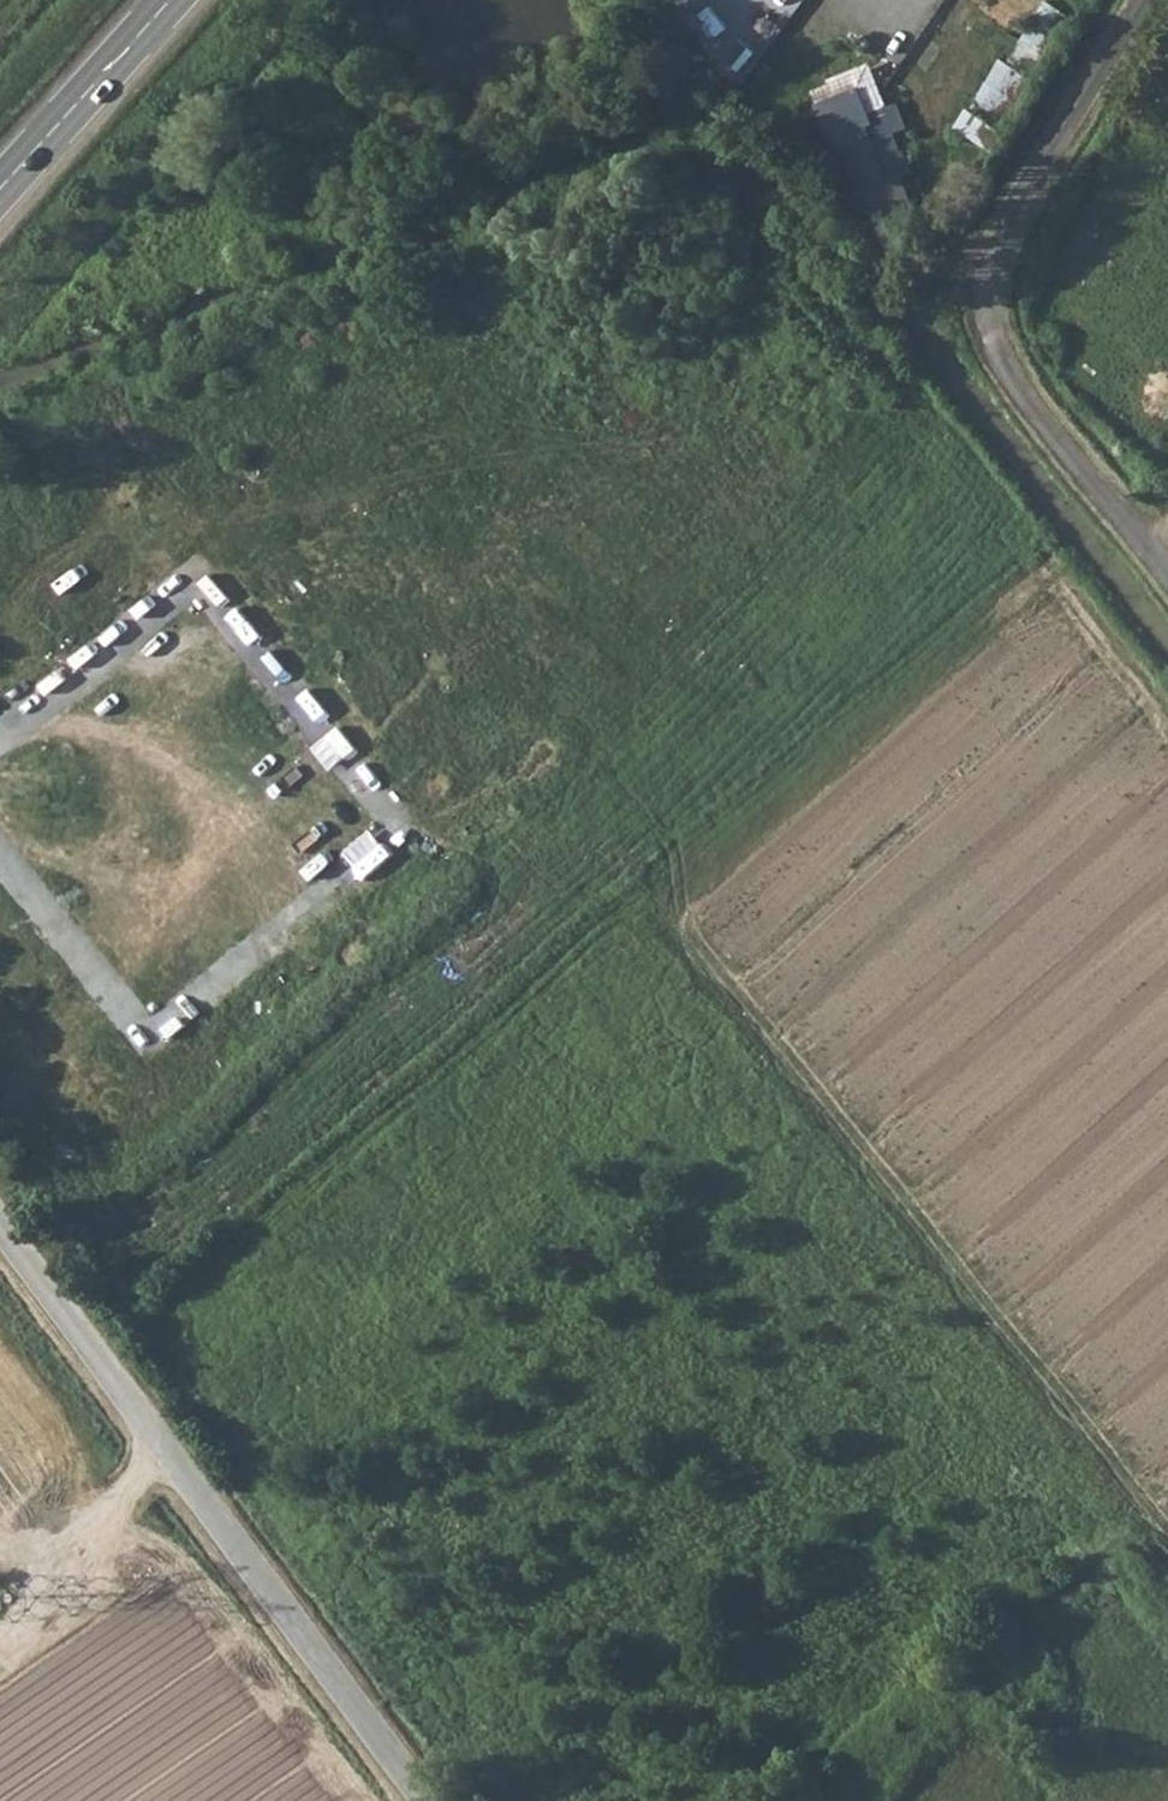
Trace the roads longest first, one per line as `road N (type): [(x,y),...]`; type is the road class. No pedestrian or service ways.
road 1 (unclassified): [(422,1800),(0,1230)]
road 2 (secondary): [(0,180),(163,0)]

